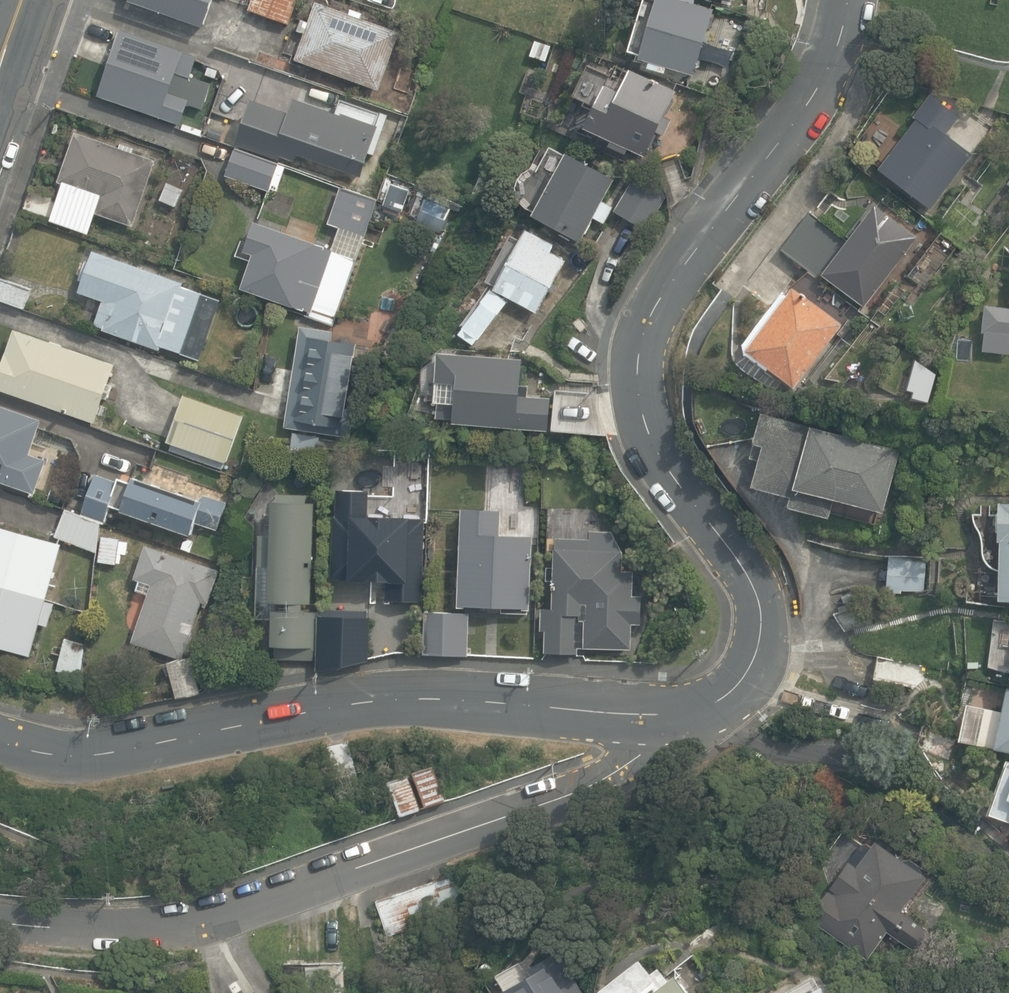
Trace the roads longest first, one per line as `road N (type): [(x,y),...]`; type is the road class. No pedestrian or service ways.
road 1 (tertiary): [(664,712),(698,709),(749,671),(760,642),(760,602),(743,564),(663,454),(638,402),(636,353),(646,314),(839,41),(845,0)]
road 2 (residential): [(0,913),(122,921),(234,908),(586,785),(638,756),(664,712)]
road 3 (tertiary): [(0,737),(85,752),(411,697),(664,712)]

